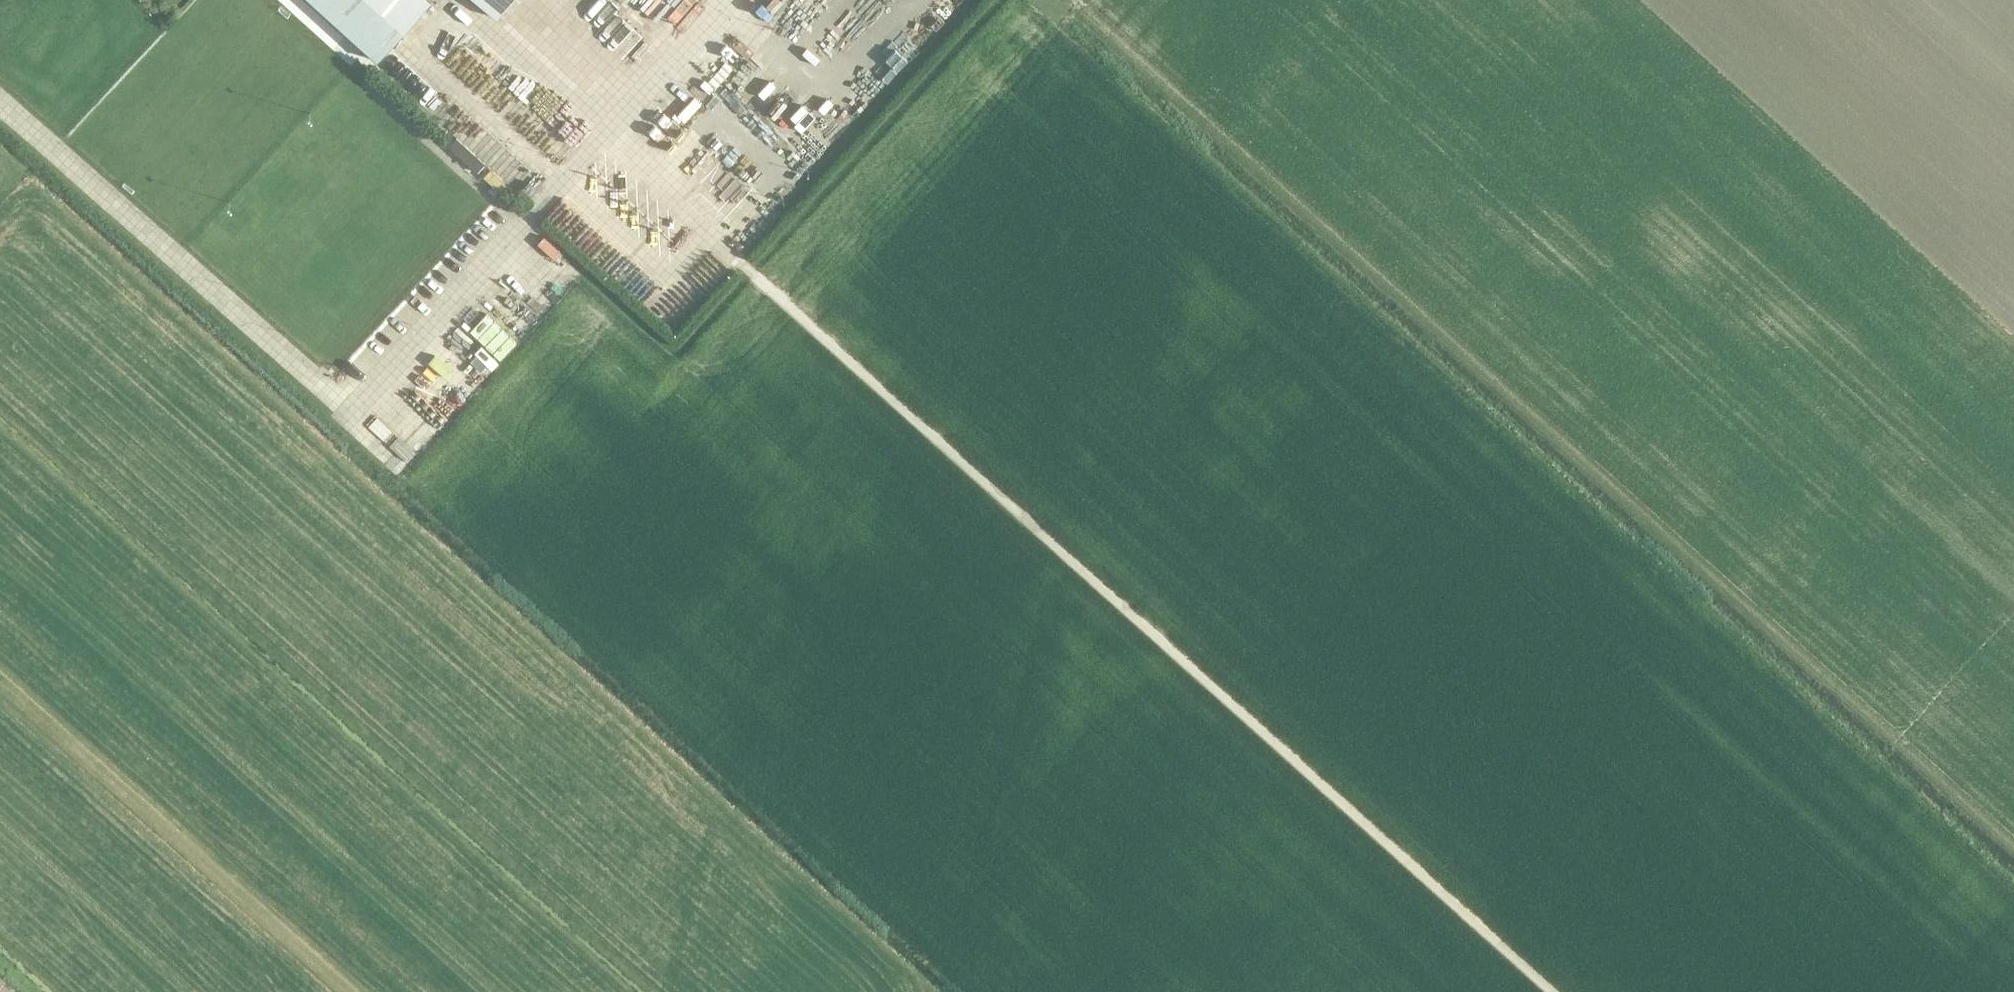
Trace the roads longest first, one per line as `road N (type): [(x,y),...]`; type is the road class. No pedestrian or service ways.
road 1 (track): [(563,181),(355,413),(0,103)]
road 2 (track): [(352,991),(0,680)]

